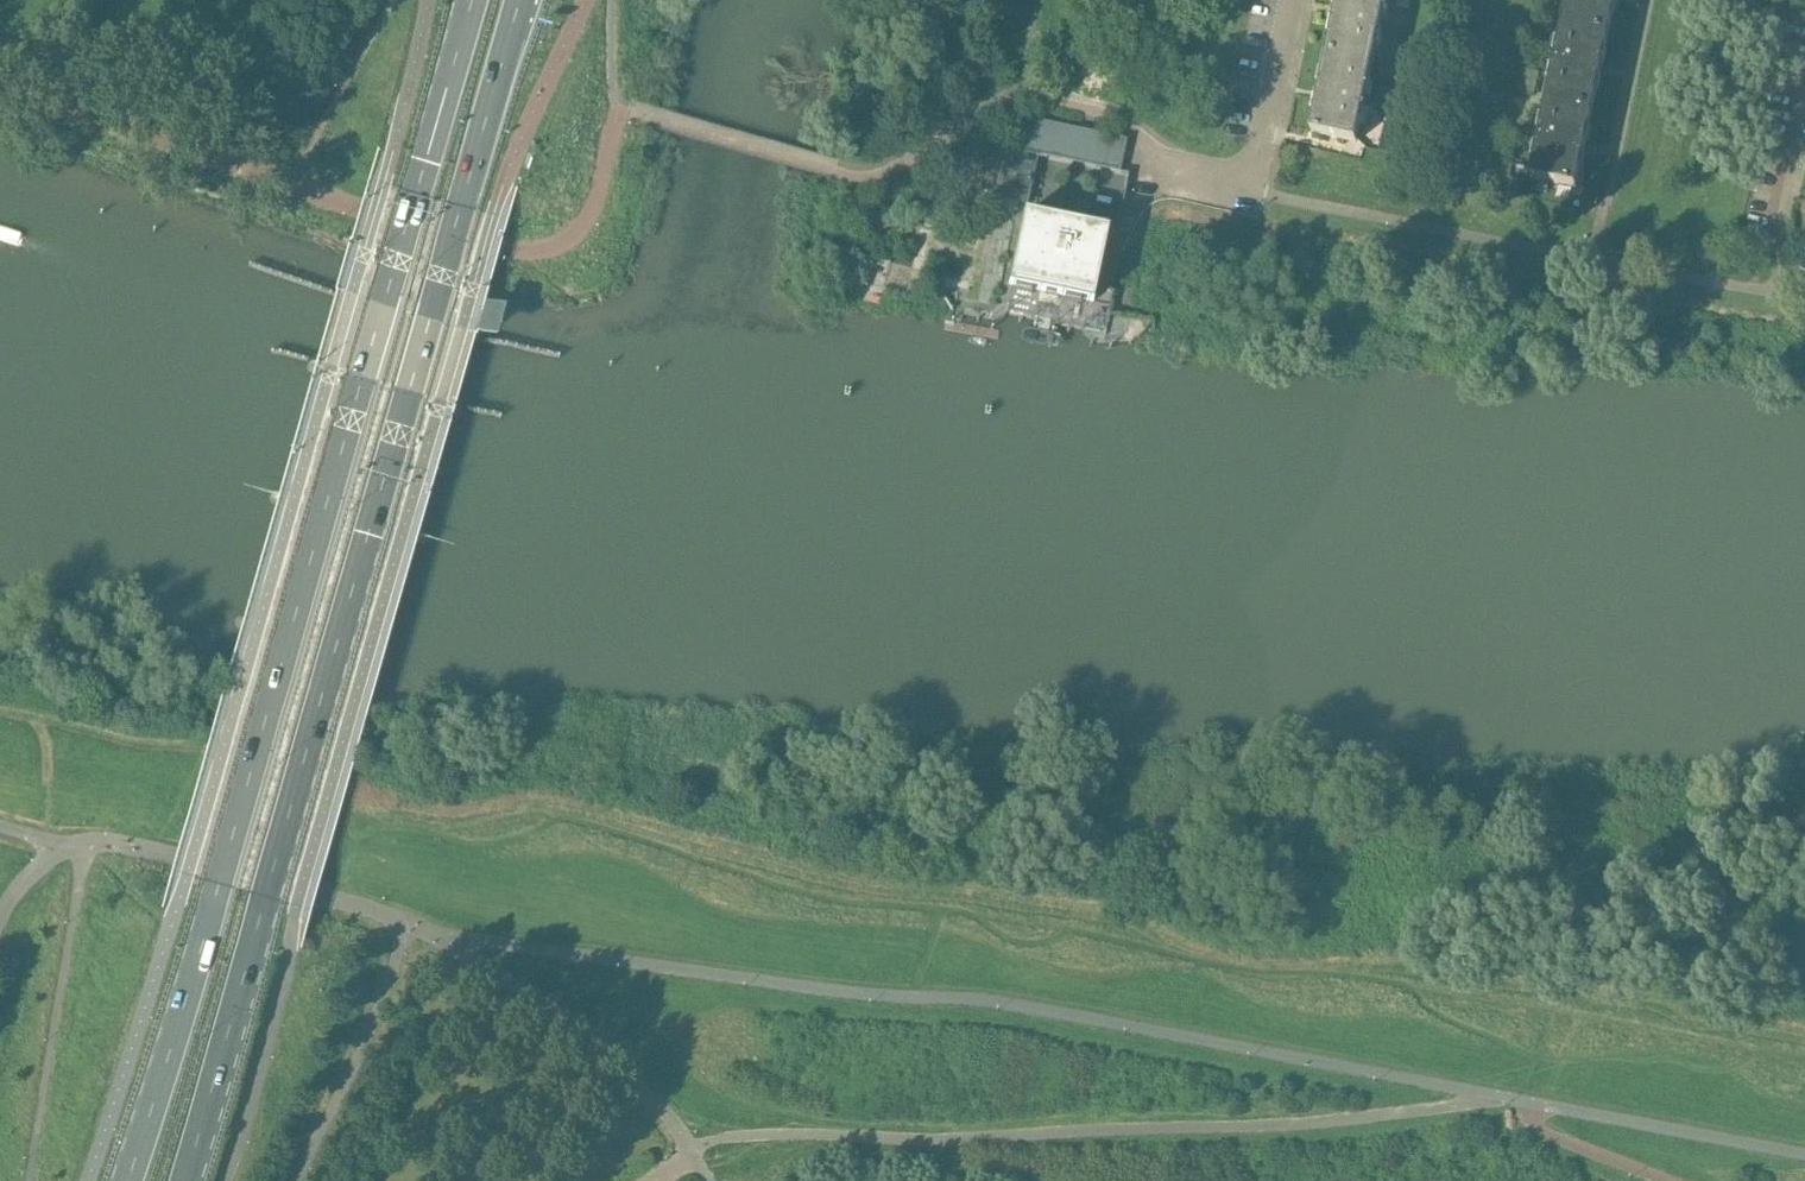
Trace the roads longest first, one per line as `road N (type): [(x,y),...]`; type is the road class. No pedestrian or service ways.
road 1 (primary): [(471,0),(220,888),(128,1180)]
road 2 (primary): [(185,1180),(522,0)]
road 3 (residential): [(1293,0),(1249,189)]

